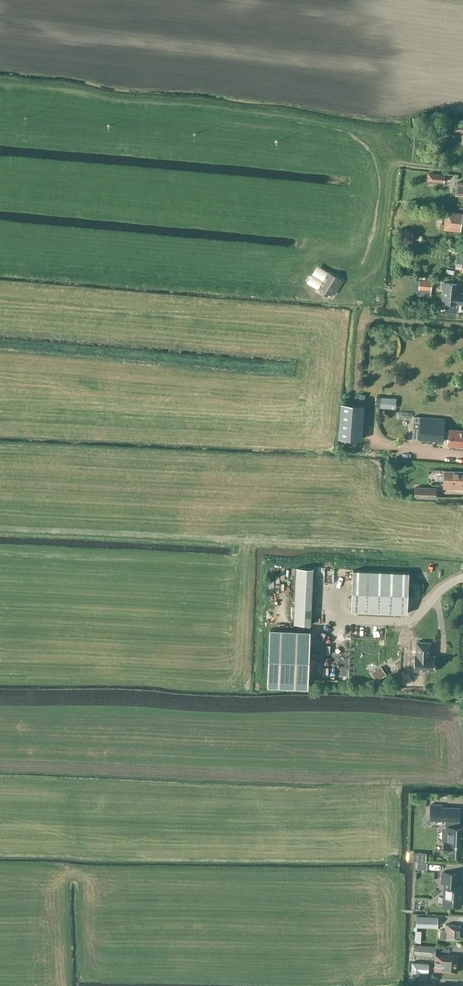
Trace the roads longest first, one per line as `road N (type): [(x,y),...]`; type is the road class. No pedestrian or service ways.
road 1 (track): [(462,556),(0,534)]
road 2 (track): [(462,171),(393,164),(376,292),(360,291)]

